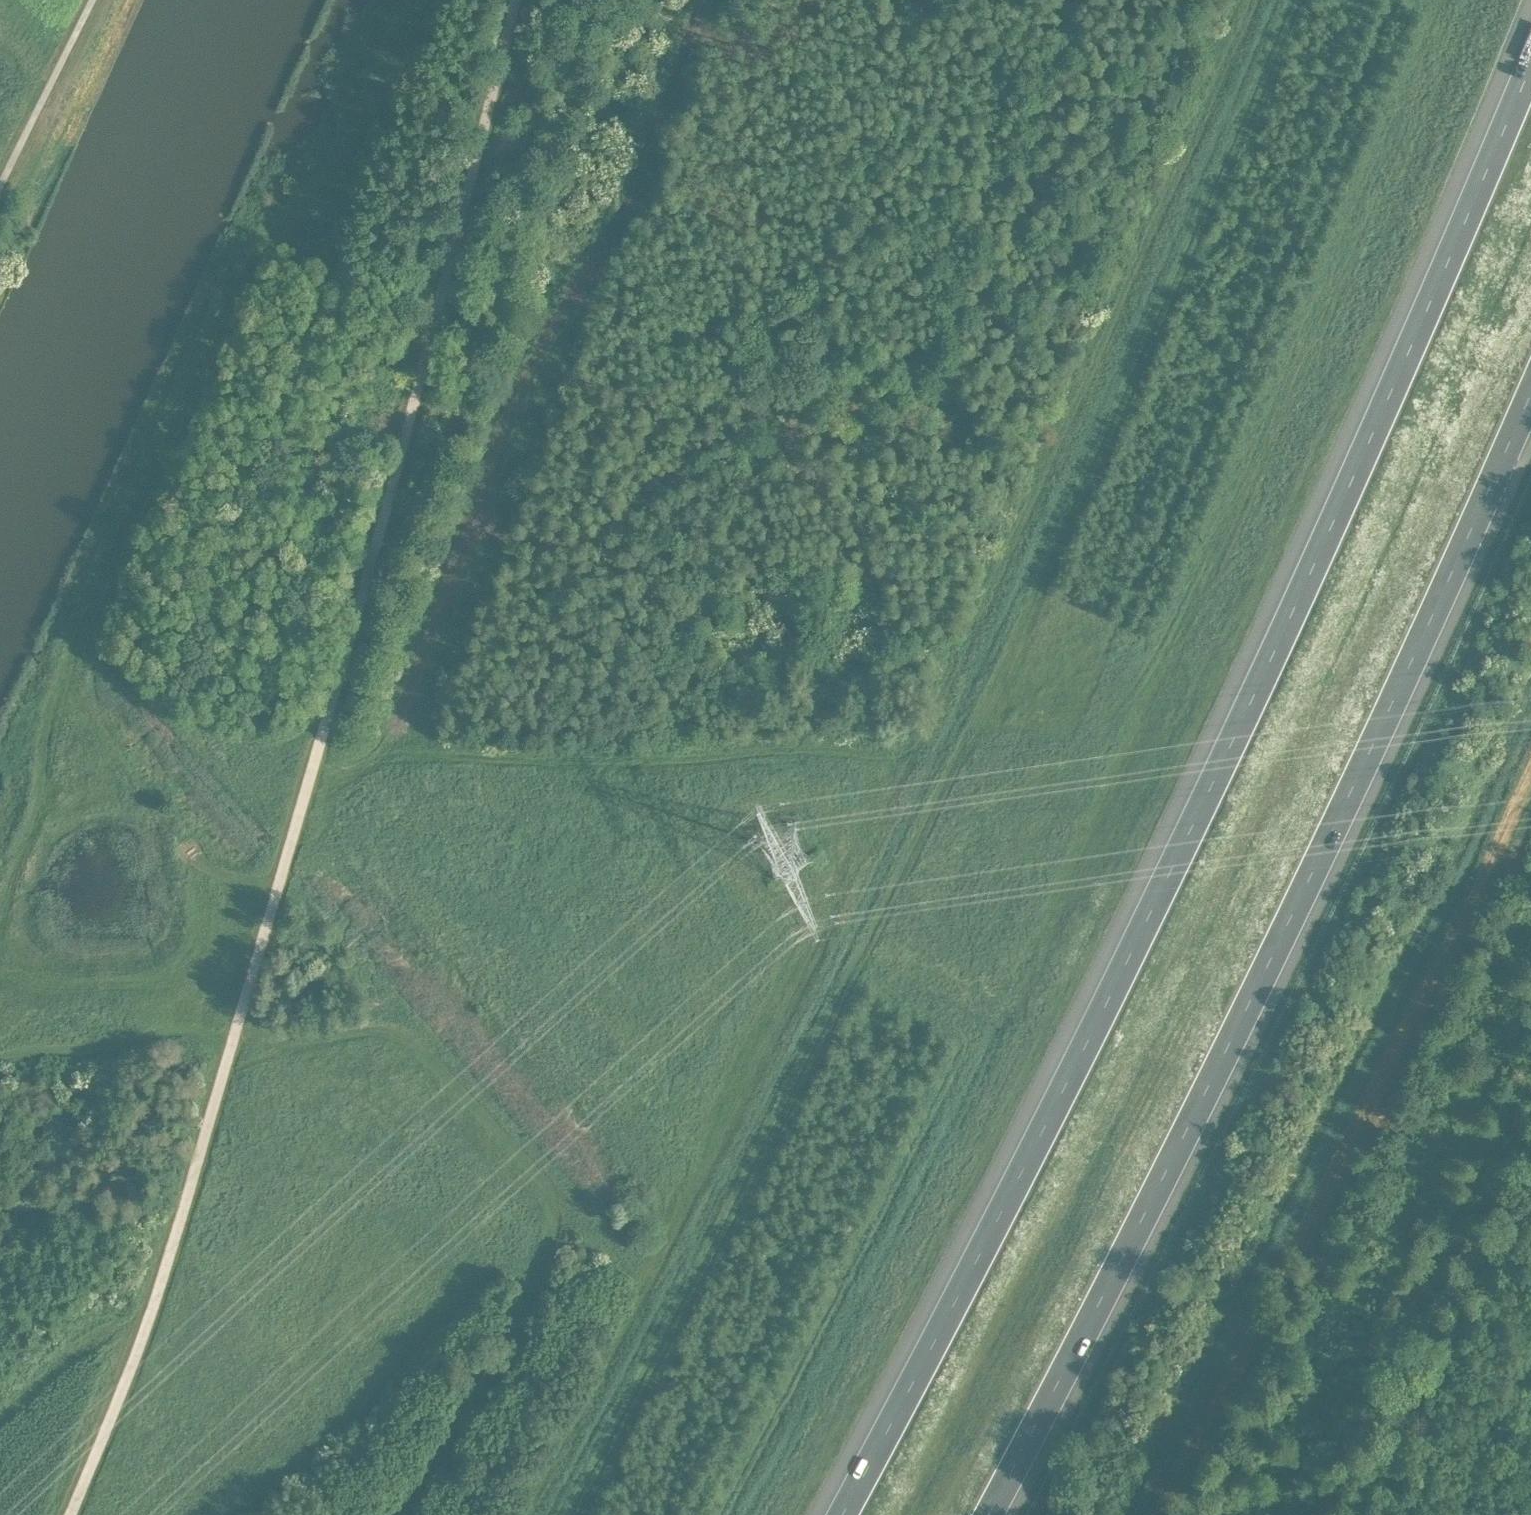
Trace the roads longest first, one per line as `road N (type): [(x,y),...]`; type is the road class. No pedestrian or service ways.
road 1 (motorway): [(1530,64),(1202,807),(843,1514)]
road 2 (motorway): [(987,1514),(1207,1092),(1530,393)]

